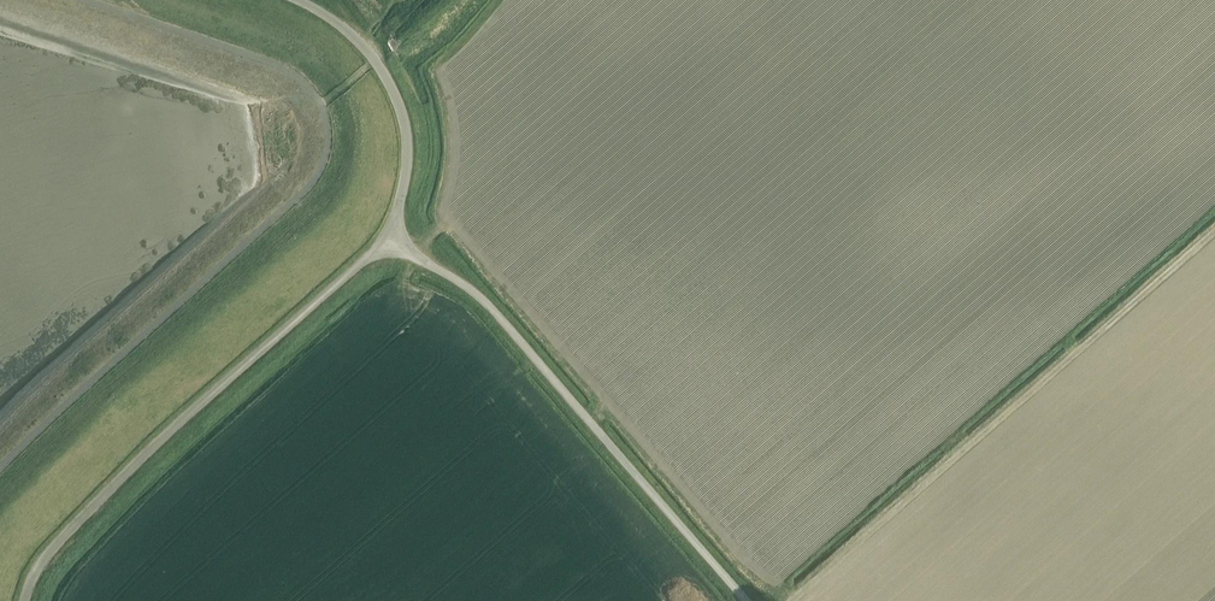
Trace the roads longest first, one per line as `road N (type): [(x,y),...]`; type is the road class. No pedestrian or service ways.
road 1 (track): [(790,600),(1214,231)]
road 2 (unclassified): [(26,600),(44,561),(76,527),(390,239)]
road 3 (unclassified): [(744,600),(480,298),(390,239)]
road 4 (unclassified): [(390,239),(408,182),(409,144),(395,88),(355,37),(298,0)]

